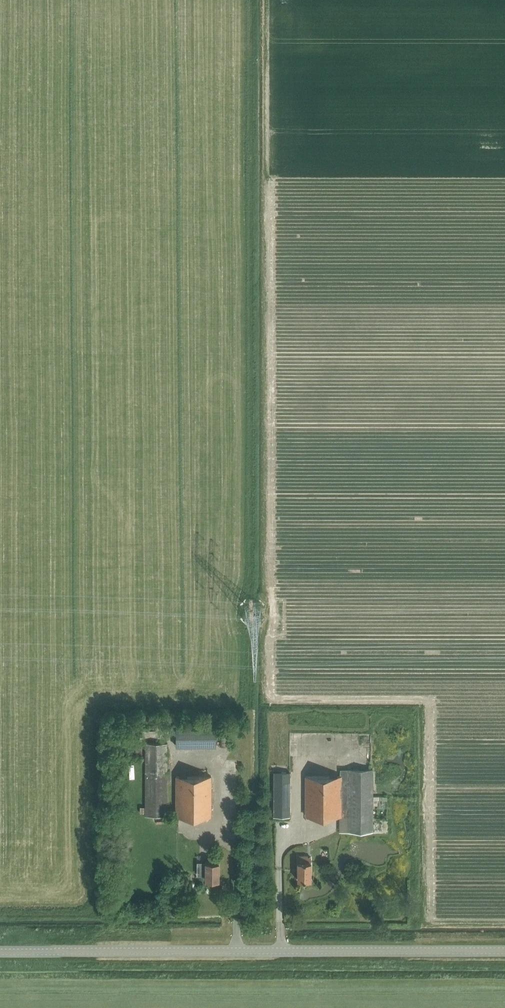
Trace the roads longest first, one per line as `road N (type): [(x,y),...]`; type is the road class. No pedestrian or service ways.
road 1 (unclassified): [(504,951),(0,952)]

